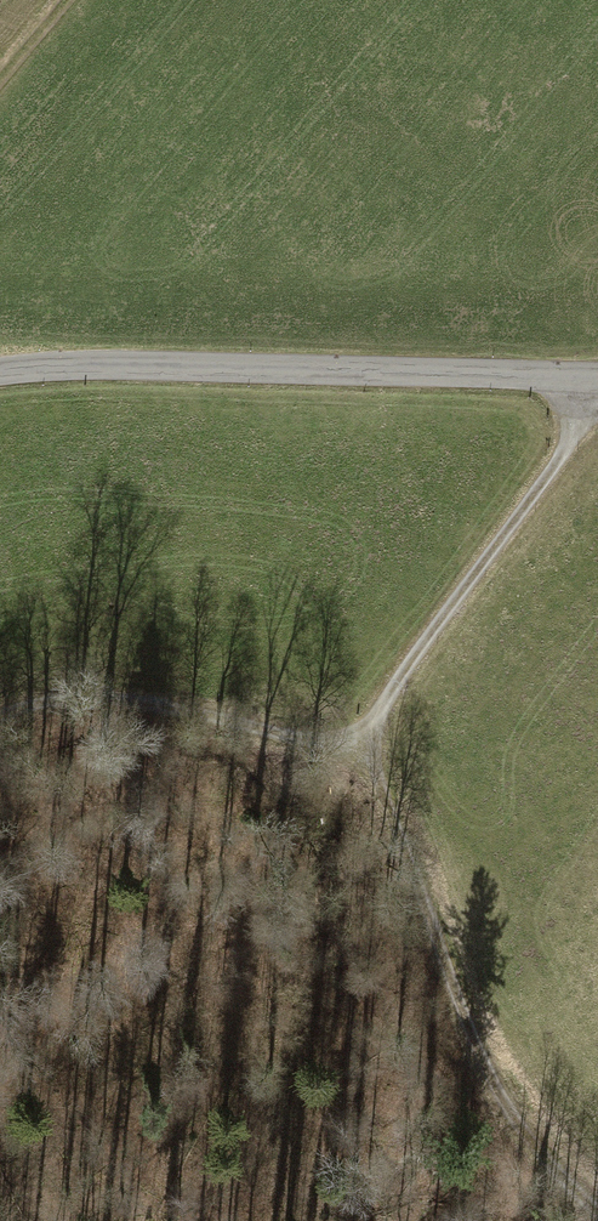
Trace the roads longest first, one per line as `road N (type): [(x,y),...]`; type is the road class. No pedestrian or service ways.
road 1 (tertiary): [(597,377),(100,364),(0,369)]
road 2 (track): [(597,1212),(525,1133),(489,1073),(373,754)]
road 3 (track): [(373,754),(393,690),(597,406)]
road 4 (track): [(373,754),(116,698),(55,698),(0,715)]

